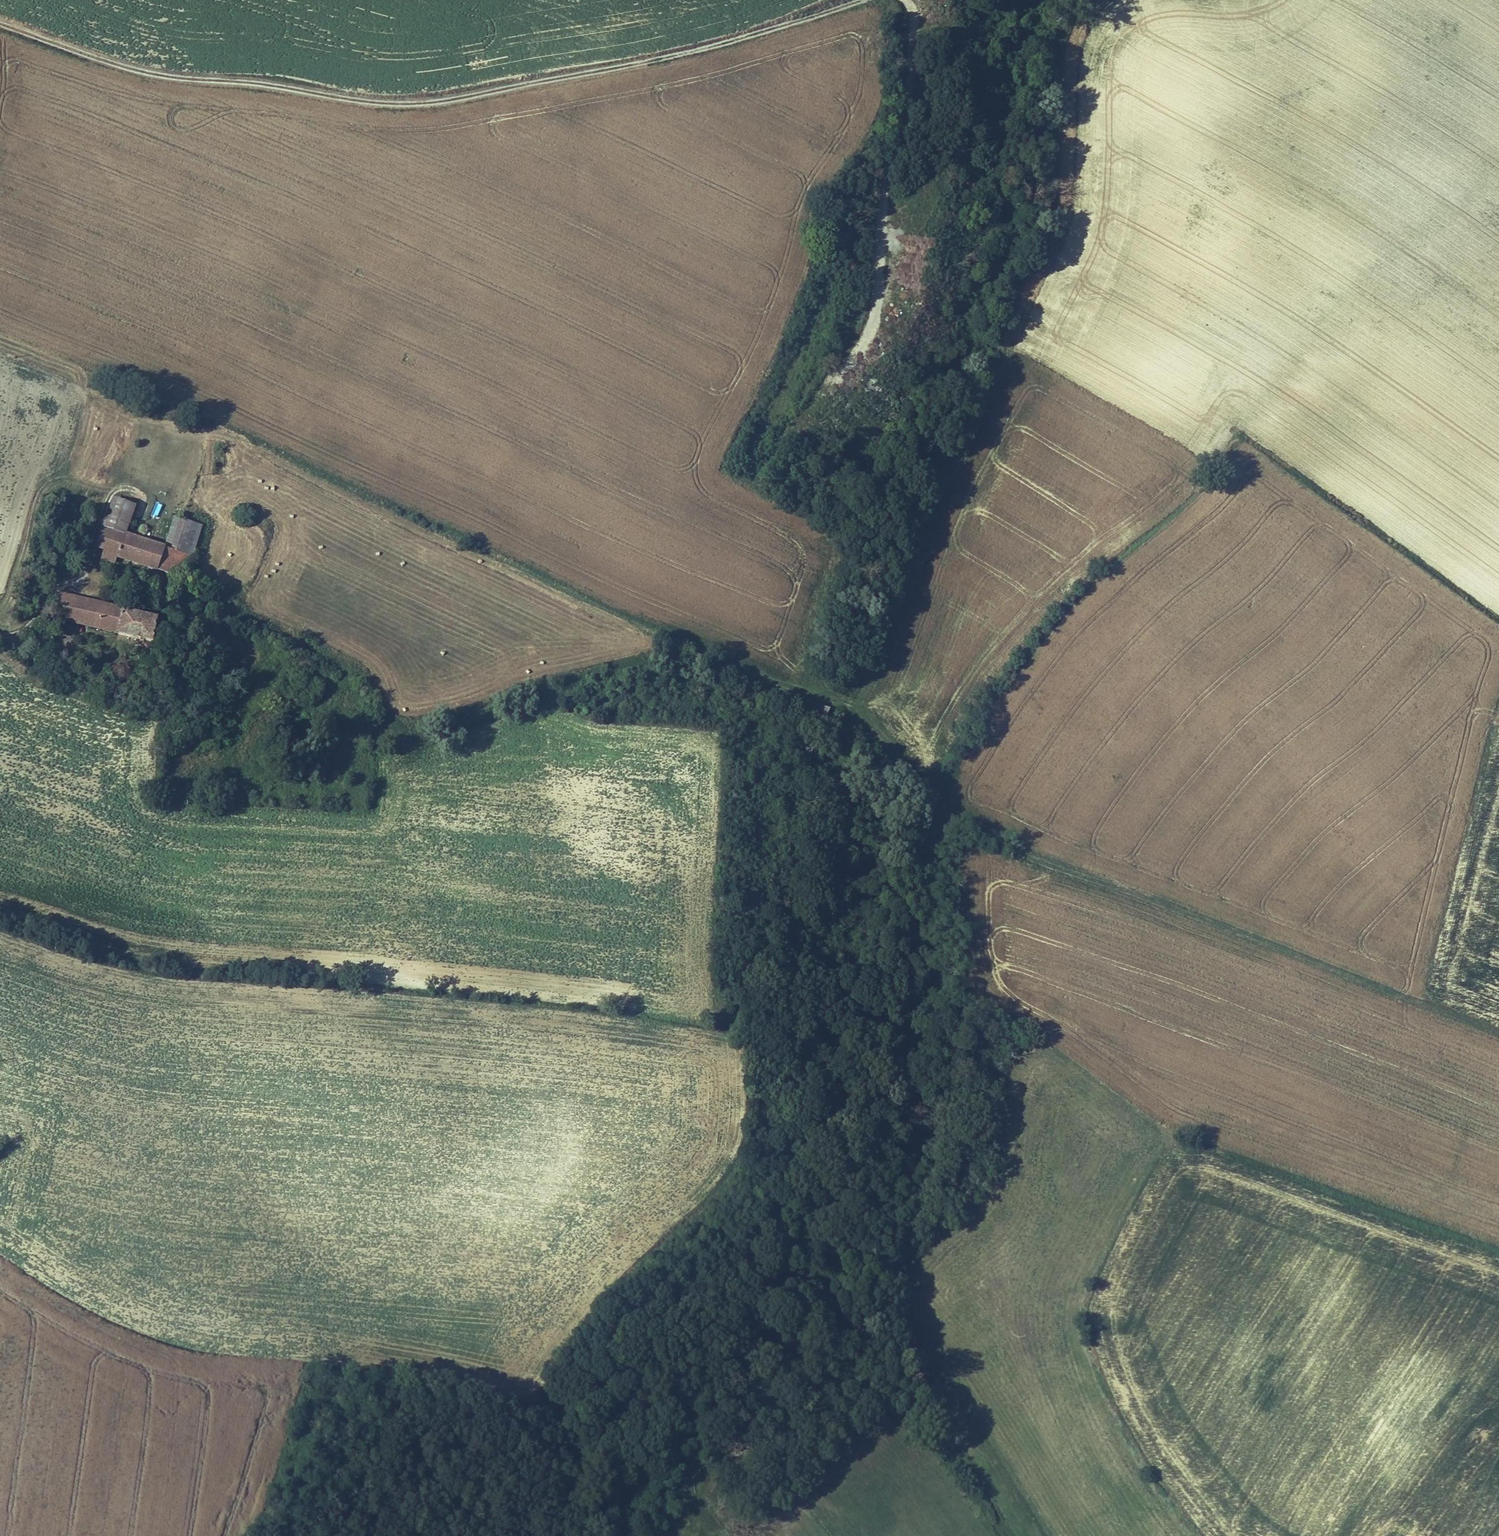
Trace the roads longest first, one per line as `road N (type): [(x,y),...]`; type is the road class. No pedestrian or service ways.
road 1 (track): [(0,24),(164,79),(246,82),(379,103),(555,79),(757,35),(858,0)]
road 2 (track): [(900,0),(913,26),(909,85),(885,184),(872,322)]

